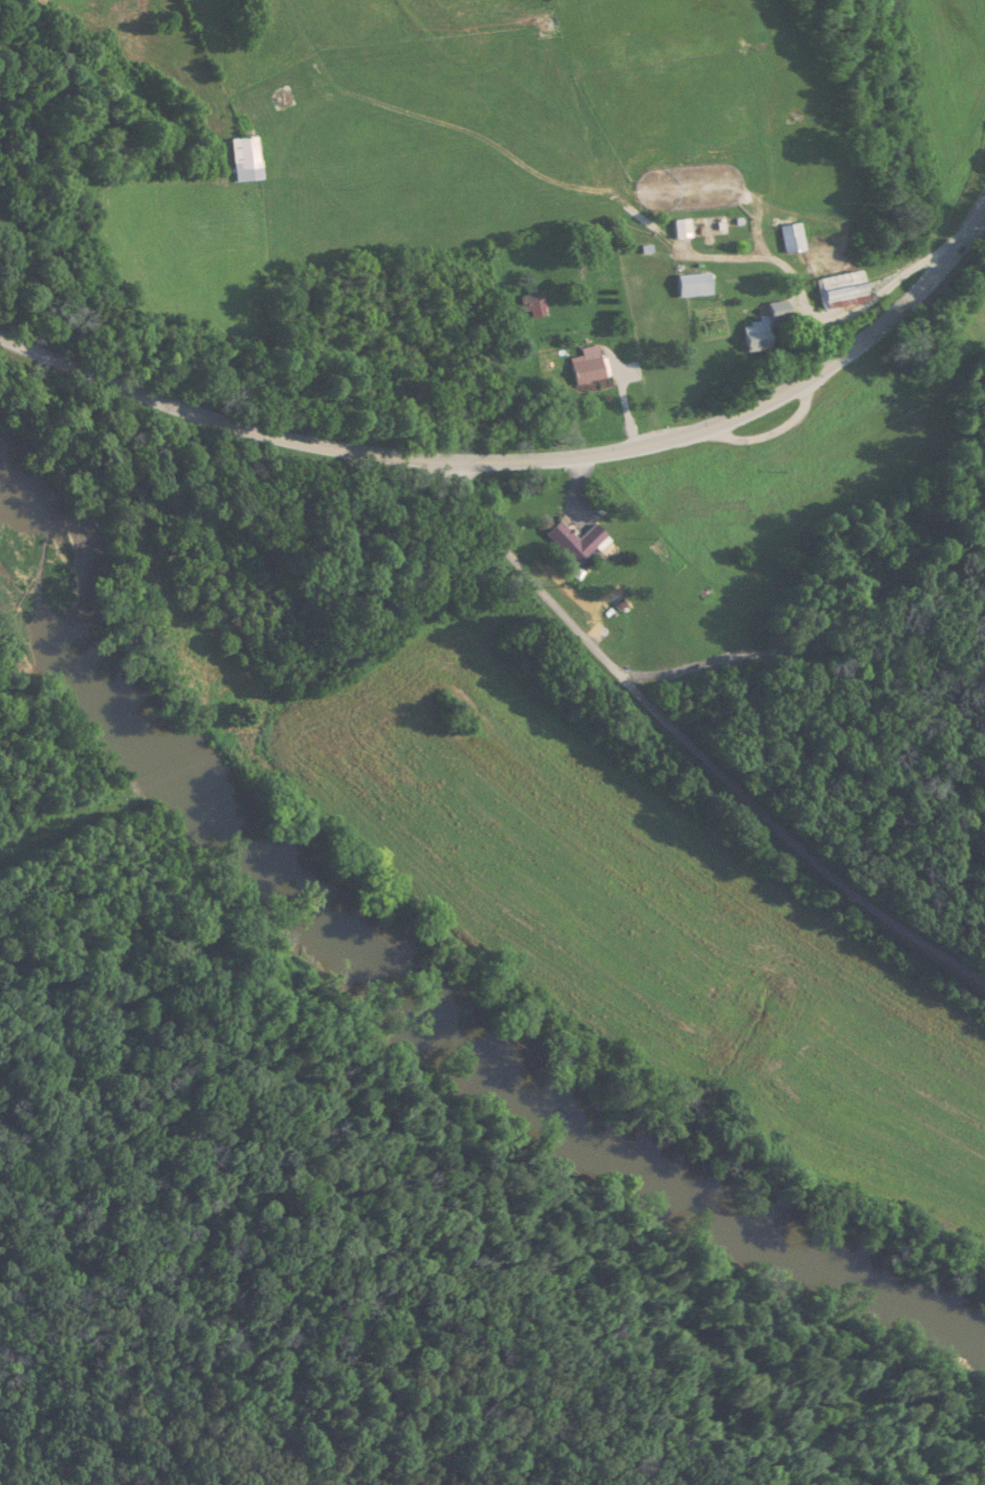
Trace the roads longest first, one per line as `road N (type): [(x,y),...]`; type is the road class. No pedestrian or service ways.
road 1 (primary): [(0,336),(271,440),(460,466),(590,454),(643,444),(774,396),(850,349),(967,234),(984,200)]
road 2 (residential): [(460,466),(460,501),(611,667),(866,901),(984,978)]

